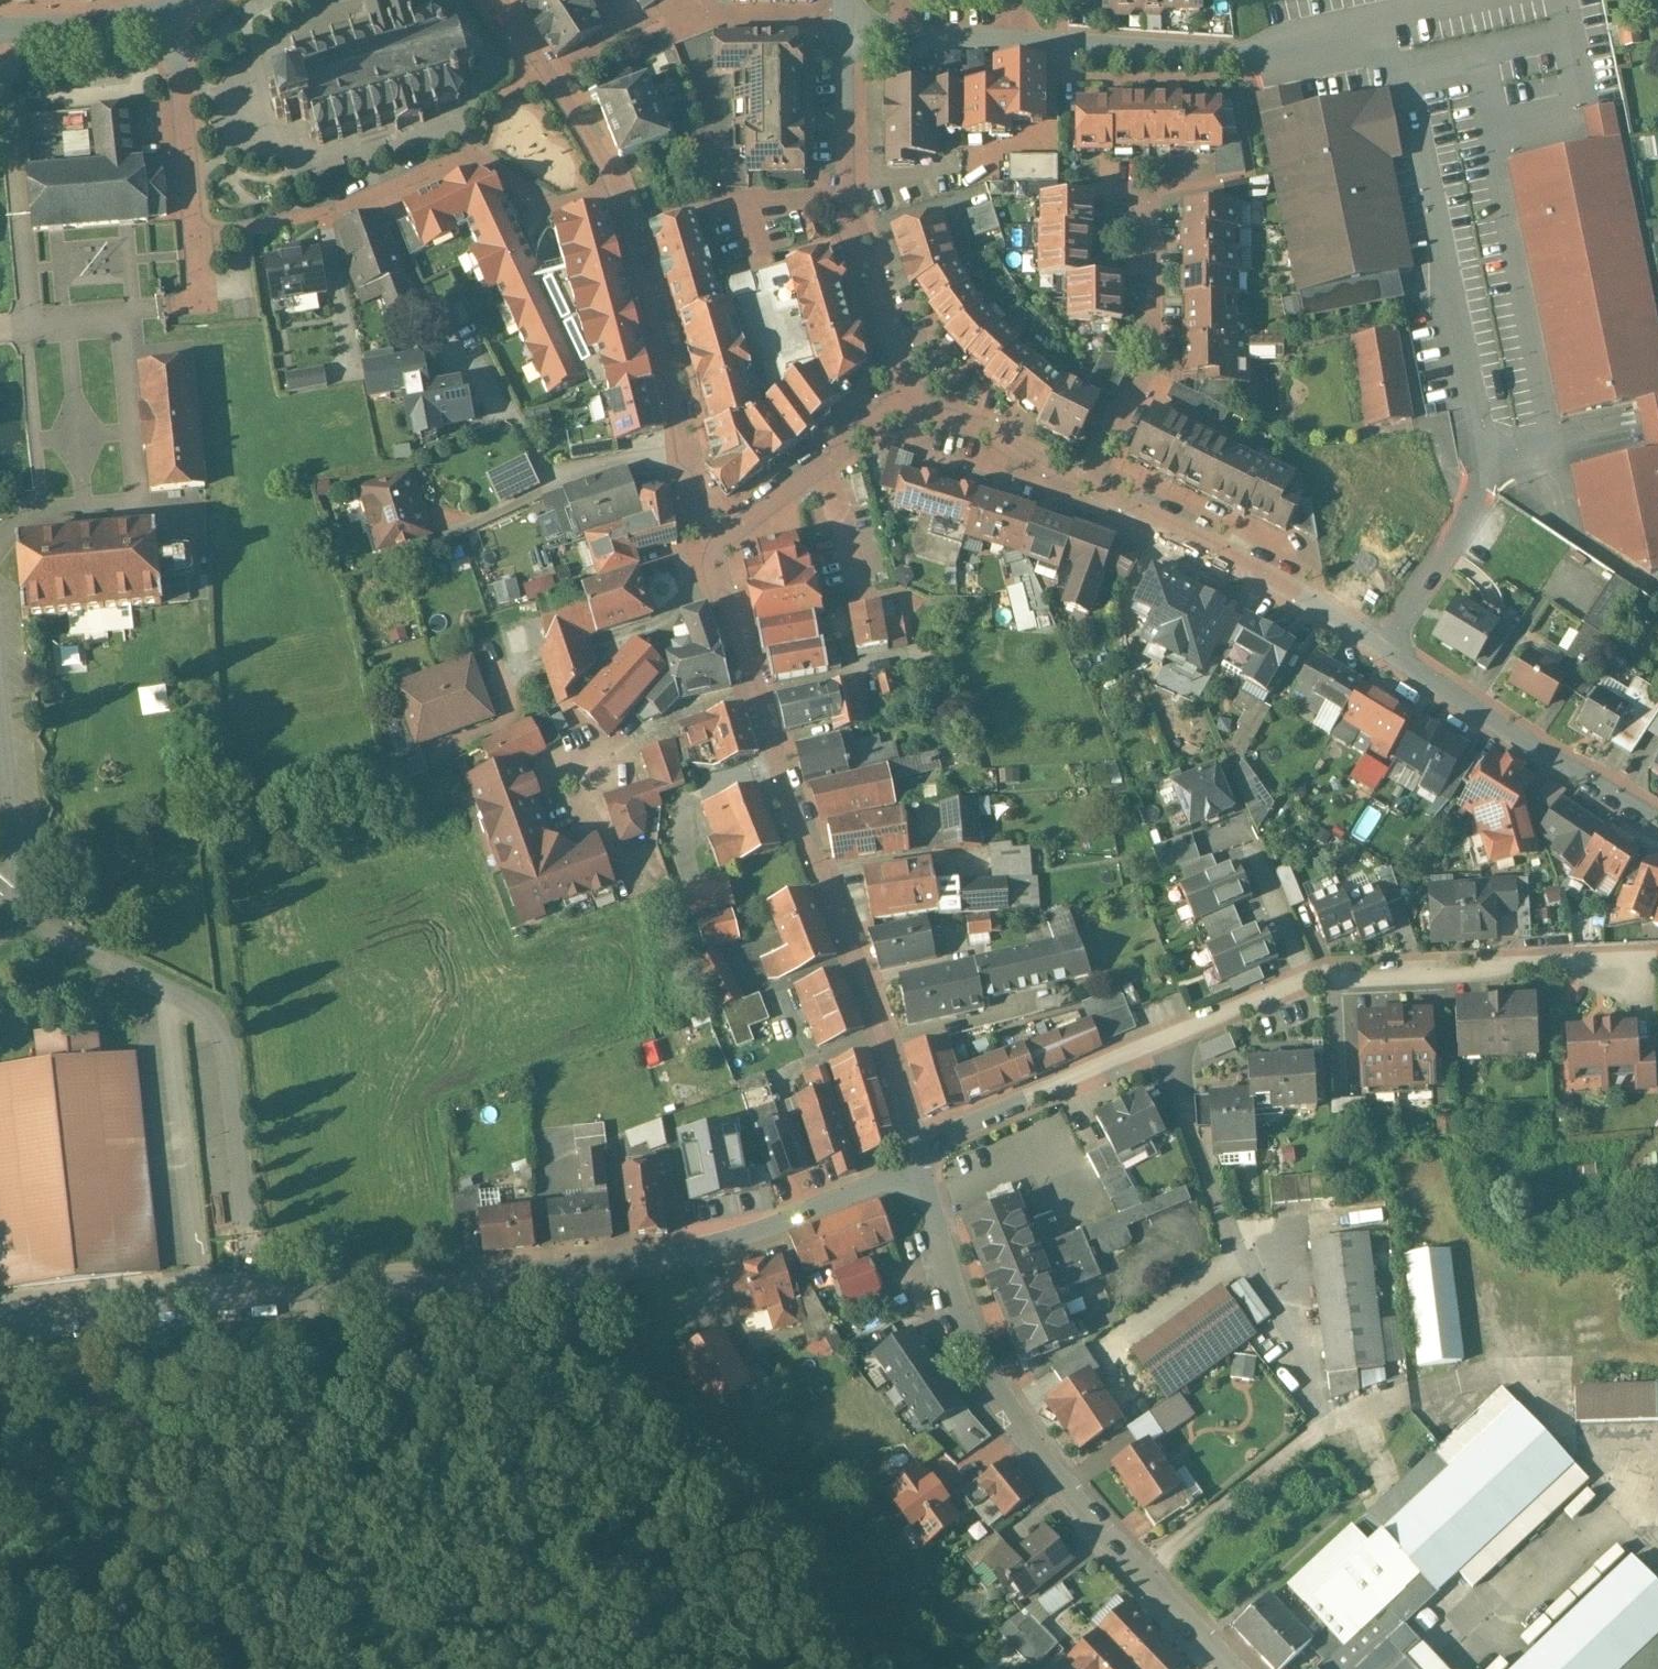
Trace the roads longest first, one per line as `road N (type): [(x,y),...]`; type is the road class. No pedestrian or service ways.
road 1 (residential): [(920,1150),(888,1179),(763,1229),(618,1263),(100,1296),(0,1314)]
road 2 (residential): [(1657,821),(1201,539),(1088,482)]
road 3 (residential): [(920,1150),(962,1332),(1029,1442),(1229,1668)]
road 4 (residential): [(199,240),(206,302),(30,327),(4,30)]
road 5 (residential): [(760,687),(861,933),(920,1150)]
road 6 (residential): [(615,188),(555,204),(473,152),(325,215),(199,240)]
road 7 (residential): [(920,1150),(1306,978)]
road 8 (residential): [(910,403),(868,225),(848,35)]
road 9 (residential): [(615,188),(715,542)]
road 10 (residential): [(1306,978),(1657,955)]
road 11 (residential): [(1088,482),(1146,354),(1146,197)]
road 12 (residential): [(848,35),(1098,45)]
road 13 (residential): [(910,403),(715,542)]
road 14 (residential): [(168,10),(199,240)]
road 15 (residential): [(498,0),(615,188)]
road 16 (residential): [(760,687),(631,735),(579,774)]
road 17 (residential): [(1088,482),(910,403)]
road 18 (secondary): [(168,10),(125,26),(4,30)]
road 19 (residential): [(715,542),(760,687)]
road 20 (residential): [(1259,855),(1306,978)]

